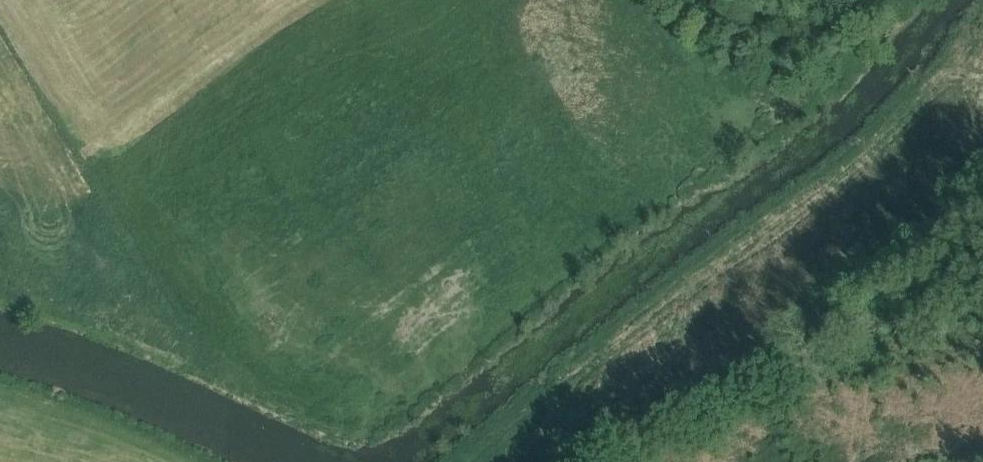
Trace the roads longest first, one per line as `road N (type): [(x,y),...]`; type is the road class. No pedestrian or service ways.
road 1 (track): [(733,461),(875,298),(982,233)]

